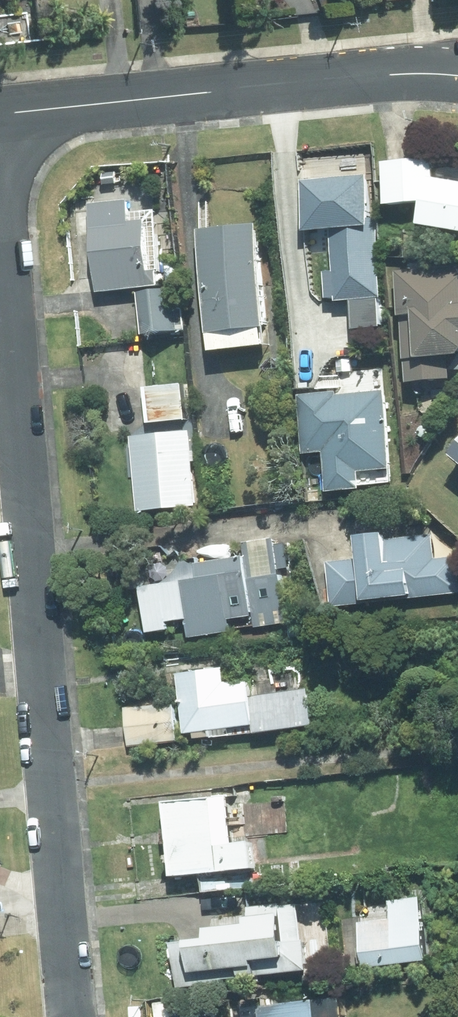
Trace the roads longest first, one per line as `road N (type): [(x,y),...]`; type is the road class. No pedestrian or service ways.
road 1 (residential): [(0,121),(77,1016)]
road 2 (residential): [(0,114),(409,72),(457,77)]

